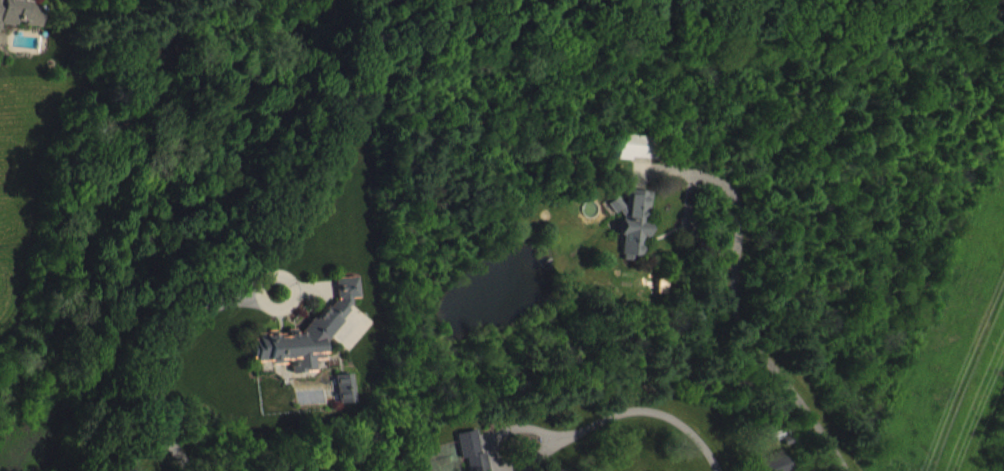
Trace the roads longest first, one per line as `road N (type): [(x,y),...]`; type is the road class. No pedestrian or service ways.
road 1 (residential): [(844,470),(746,338),(735,299),(737,211),(702,188)]
road 2 (residential): [(716,470),(697,439),(661,410),(604,416),(511,448)]

